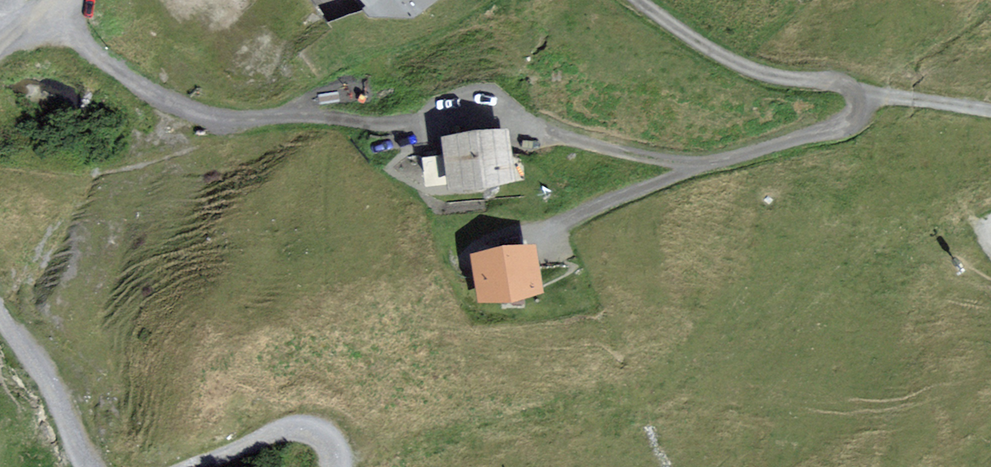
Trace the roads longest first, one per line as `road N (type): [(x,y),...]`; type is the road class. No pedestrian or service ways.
road 1 (track): [(857,92),(868,104),(865,120),(851,130),(694,174),(540,232)]
road 2 (track): [(448,114),(490,111),(608,150),(693,164),(694,174)]
road 3 (track): [(637,0),(724,60),(857,92)]
road 4 (track): [(95,466),(0,310)]
road 5 (track): [(347,466),(342,450),(320,435),(293,435),(222,466)]
road 6 (track): [(990,113),(857,92)]

